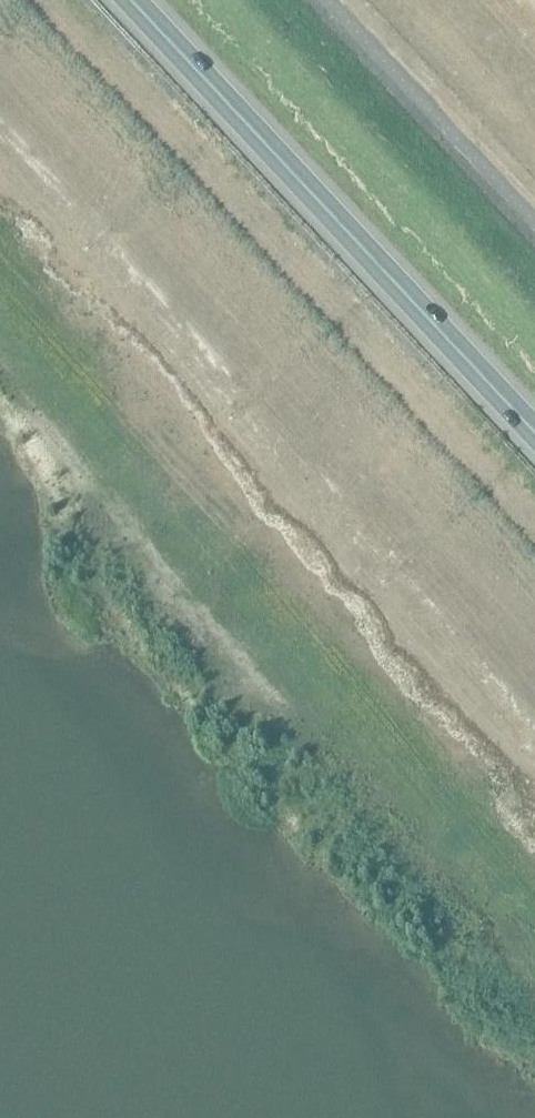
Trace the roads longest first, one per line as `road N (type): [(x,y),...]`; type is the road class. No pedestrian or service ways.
road 1 (trunk): [(534,433),(132,0)]

